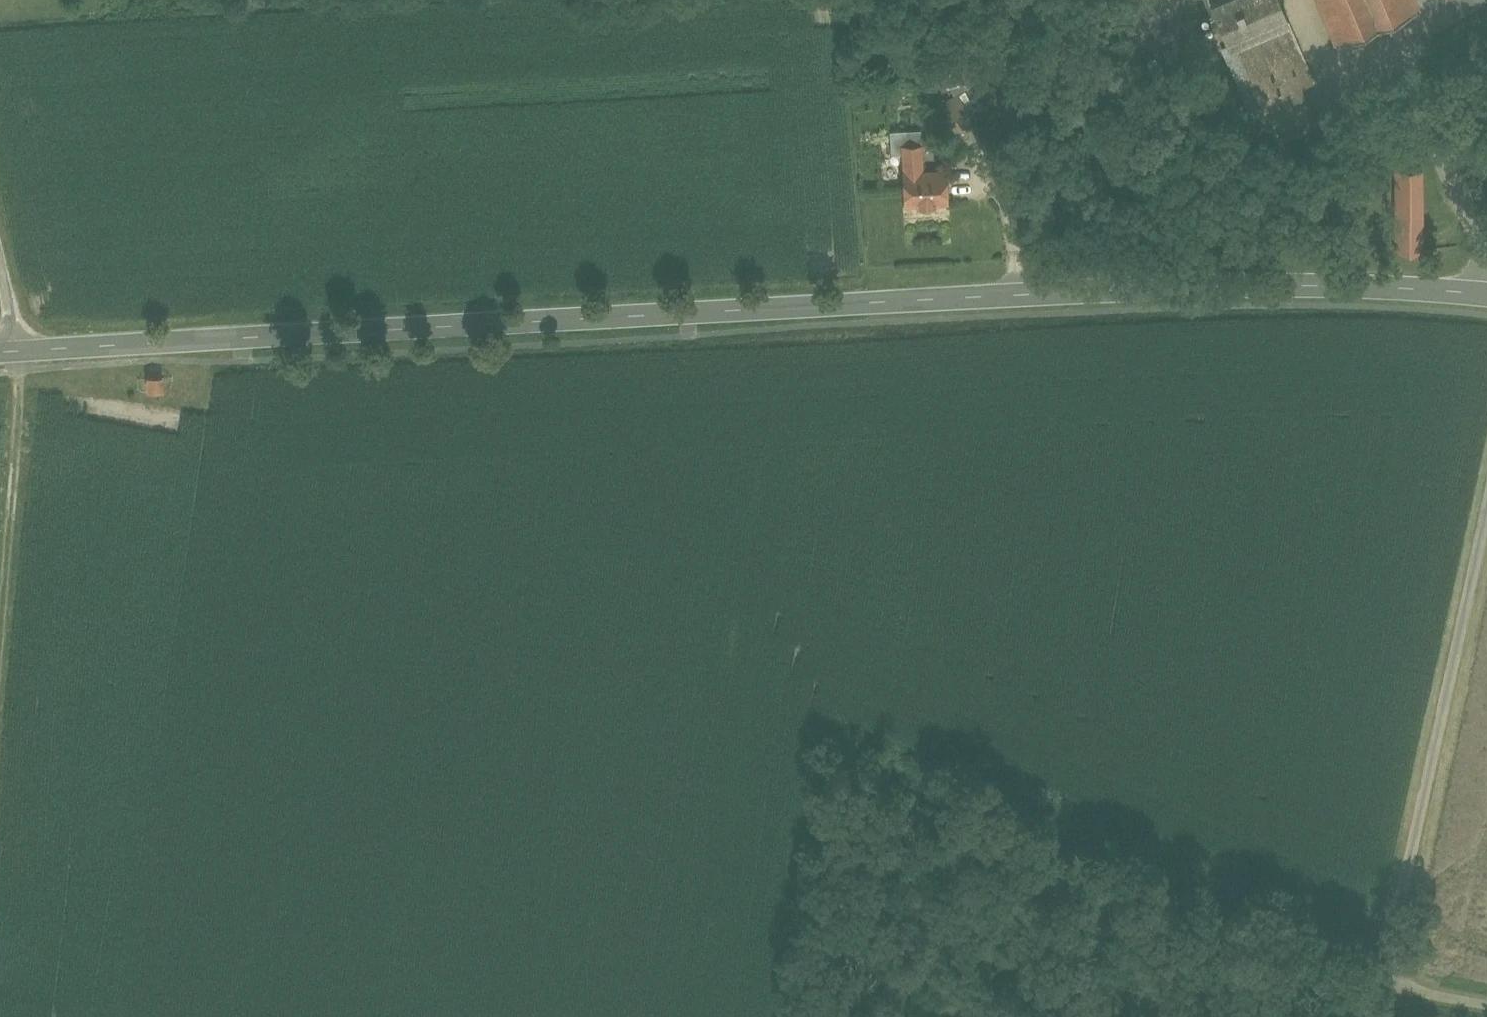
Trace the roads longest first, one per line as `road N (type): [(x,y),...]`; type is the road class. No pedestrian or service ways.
road 1 (tertiary): [(0,351),(1151,290),(1486,295)]
road 2 (residential): [(1486,509),(1384,979)]
road 3 (track): [(0,609),(20,371)]

